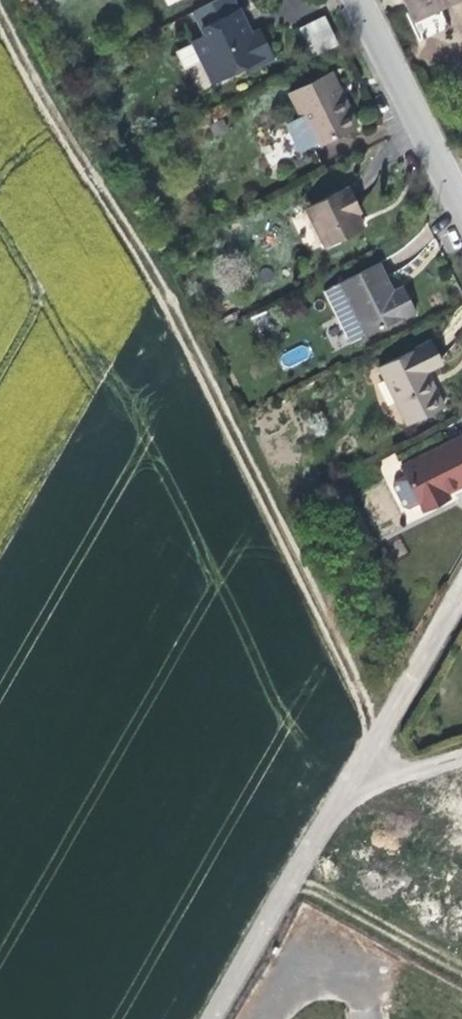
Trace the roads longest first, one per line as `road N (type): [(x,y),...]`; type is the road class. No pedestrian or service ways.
road 1 (track): [(376,725),(0,15)]
road 2 (unclassified): [(212,1018),(389,701)]
road 3 (residential): [(356,0),(461,211)]
road 4 (residential): [(461,584),(389,701)]

